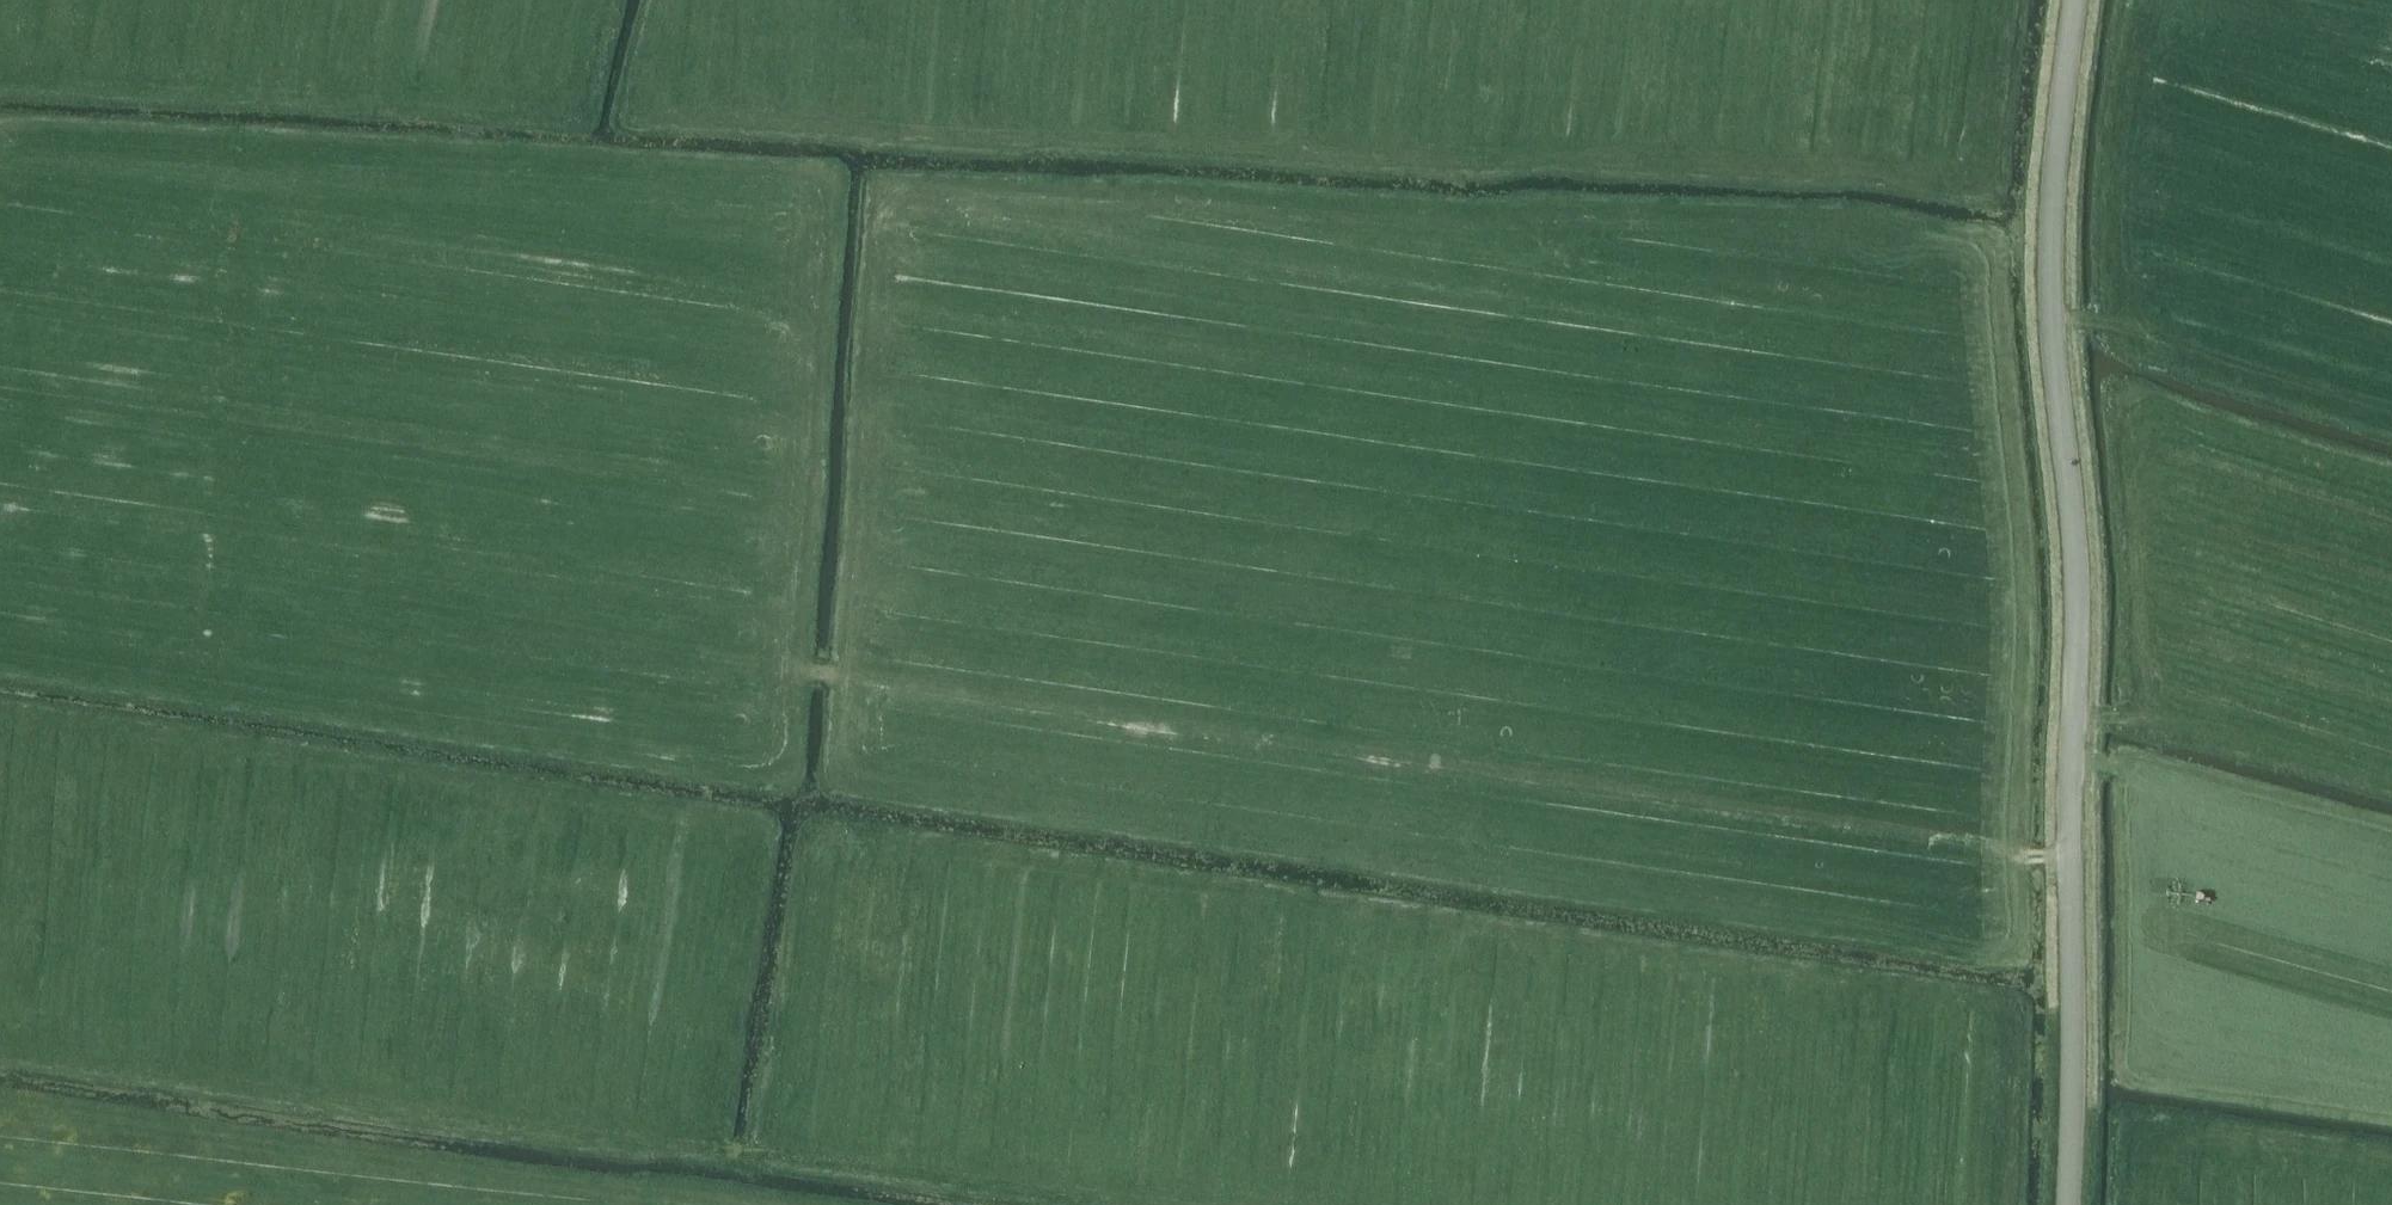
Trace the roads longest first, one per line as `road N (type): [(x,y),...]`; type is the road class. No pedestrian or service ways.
road 1 (tertiary): [(2065,1204),(2081,866),(2071,619),(2044,362),(2076,0)]

